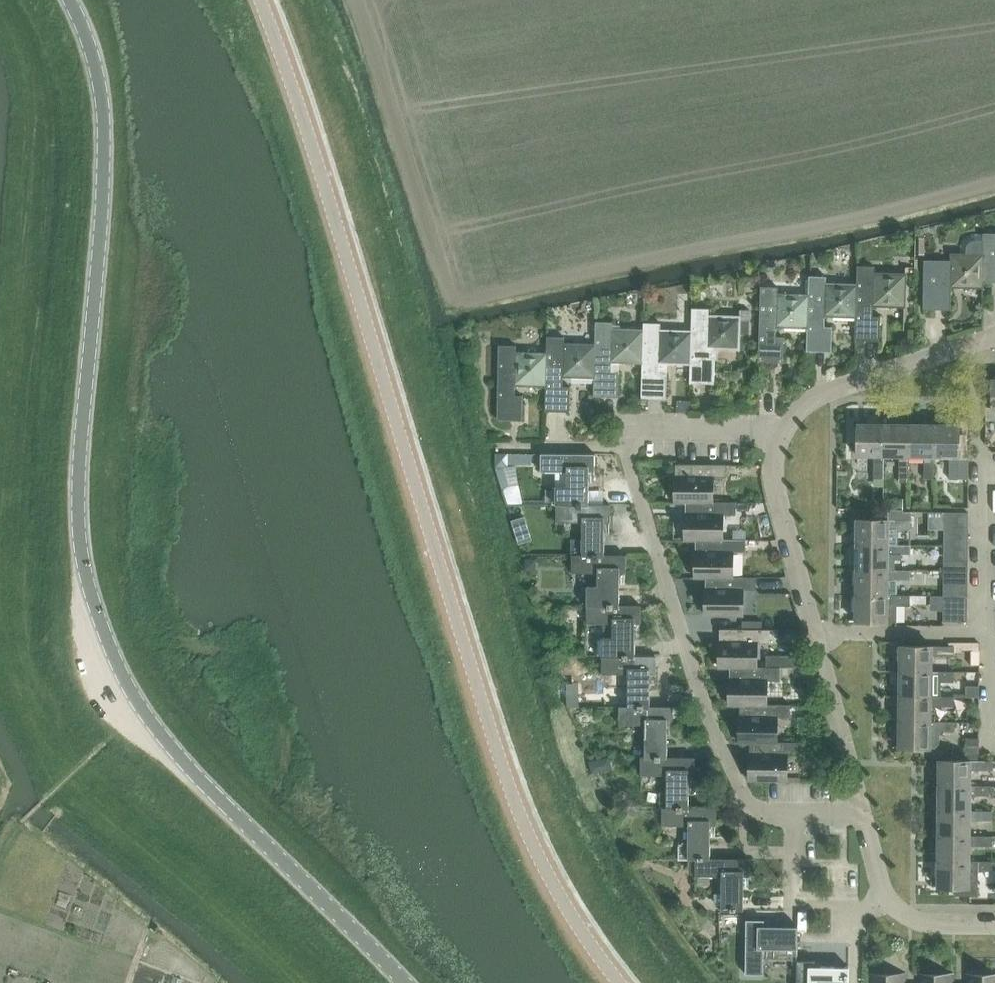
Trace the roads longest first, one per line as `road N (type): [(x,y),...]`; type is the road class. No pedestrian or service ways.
road 1 (tertiary): [(407,982),(169,753),(114,663),(88,576),(81,515),(106,133),(97,54),(75,0)]
road 2 (tertiary): [(620,982),(565,908),(529,833),(264,0)]
road 3 (residential): [(862,816),(776,815),(749,803),(678,624),(624,448)]
road 4 (residential): [(862,816),(775,485),(784,433)]
road 5 (residential): [(784,433),(825,392),(994,335)]
road 6 (residential): [(994,924),(917,921),(889,900),(862,816)]
road 7 (residential): [(784,433),(643,424),(624,436),(624,448)]

